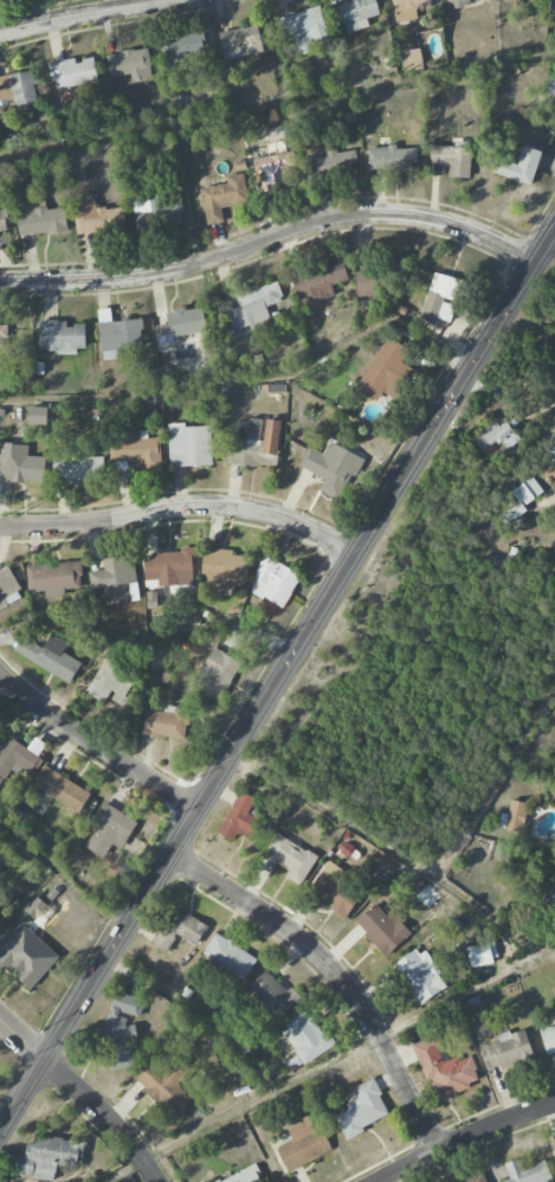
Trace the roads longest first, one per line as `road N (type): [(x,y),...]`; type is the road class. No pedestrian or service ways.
road 1 (tertiary): [(554,228),(0,1135)]
road 2 (residential): [(534,264),(459,226),(379,213),(324,220),(201,263),(128,277),(0,283)]
road 3 (residential): [(438,1152),(355,994),(330,965),(279,923),(170,855)]
road 4 (residential): [(357,555),(283,519),(226,508),(0,528)]
road 5 (residential): [(199,810),(52,721),(0,679)]
road 6 (residential): [(156,1181),(72,1083),(0,1018)]
road 7 (residential): [(554,1104),(382,1181)]
road 8 (residential): [(173,0),(0,33)]

